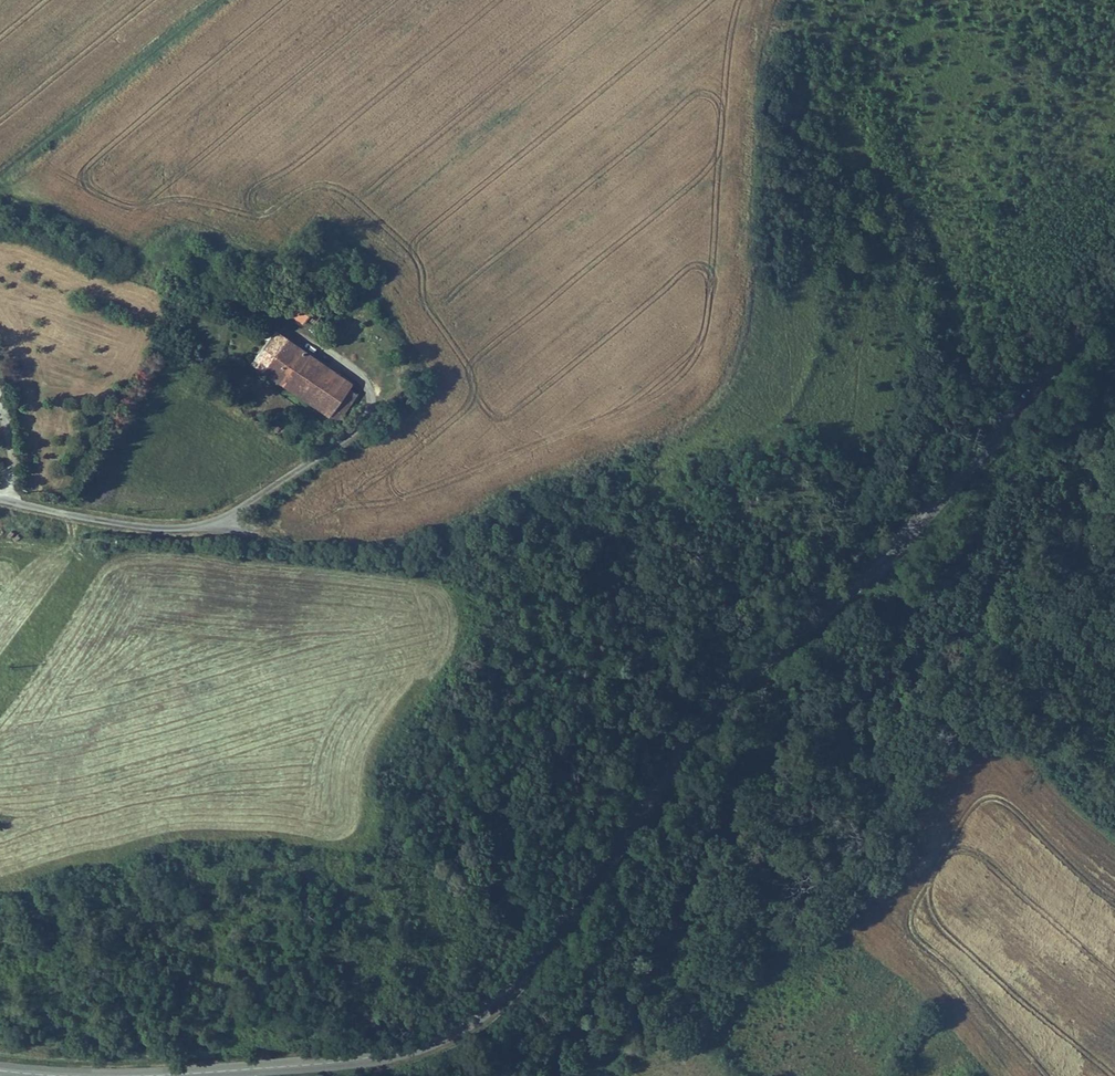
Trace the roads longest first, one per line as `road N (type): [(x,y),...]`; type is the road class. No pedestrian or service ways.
road 1 (tertiary): [(1114,281),(886,558),(719,697),(486,1017),(448,1039),(392,1053),(150,1075)]
road 2 (track): [(0,173),(217,0)]
road 3 (unclassified): [(255,529),(148,527),(0,498)]

